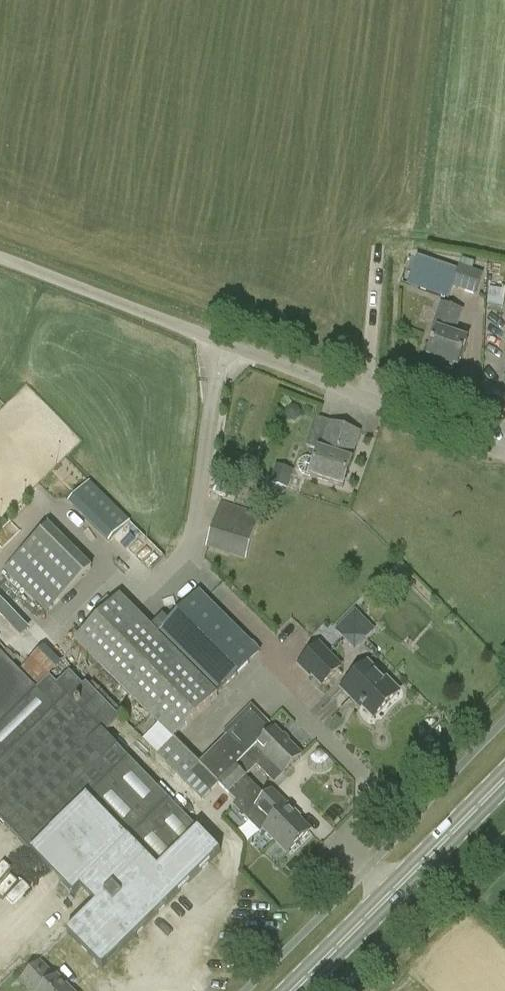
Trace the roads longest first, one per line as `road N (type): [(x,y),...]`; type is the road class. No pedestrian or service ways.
road 1 (unclassified): [(0,257),(504,454)]
road 2 (primary): [(293,990),(504,778)]

